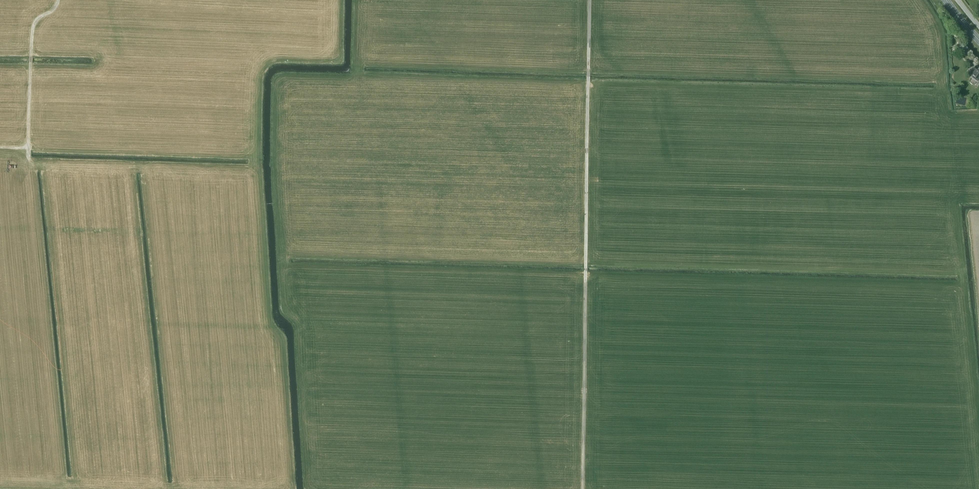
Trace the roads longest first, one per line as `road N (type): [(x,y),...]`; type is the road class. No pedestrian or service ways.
road 1 (track): [(583,488),(590,0)]
road 2 (track): [(59,0),(33,28),(28,160)]

